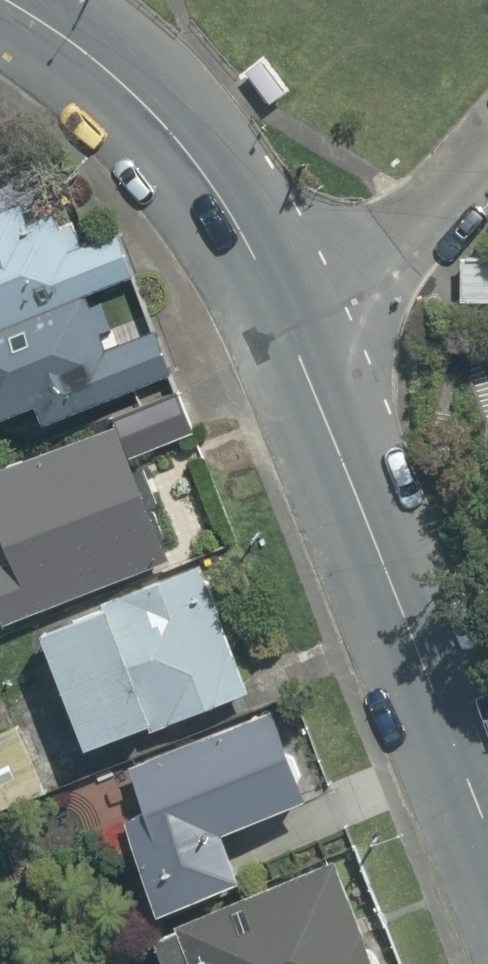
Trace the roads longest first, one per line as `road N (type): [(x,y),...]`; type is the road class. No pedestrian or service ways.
road 1 (tertiary): [(293,323),(487,818)]
road 2 (tertiary): [(25,0),(148,91),(229,205),(293,323)]
road 3 (residential): [(487,150),(293,323)]

